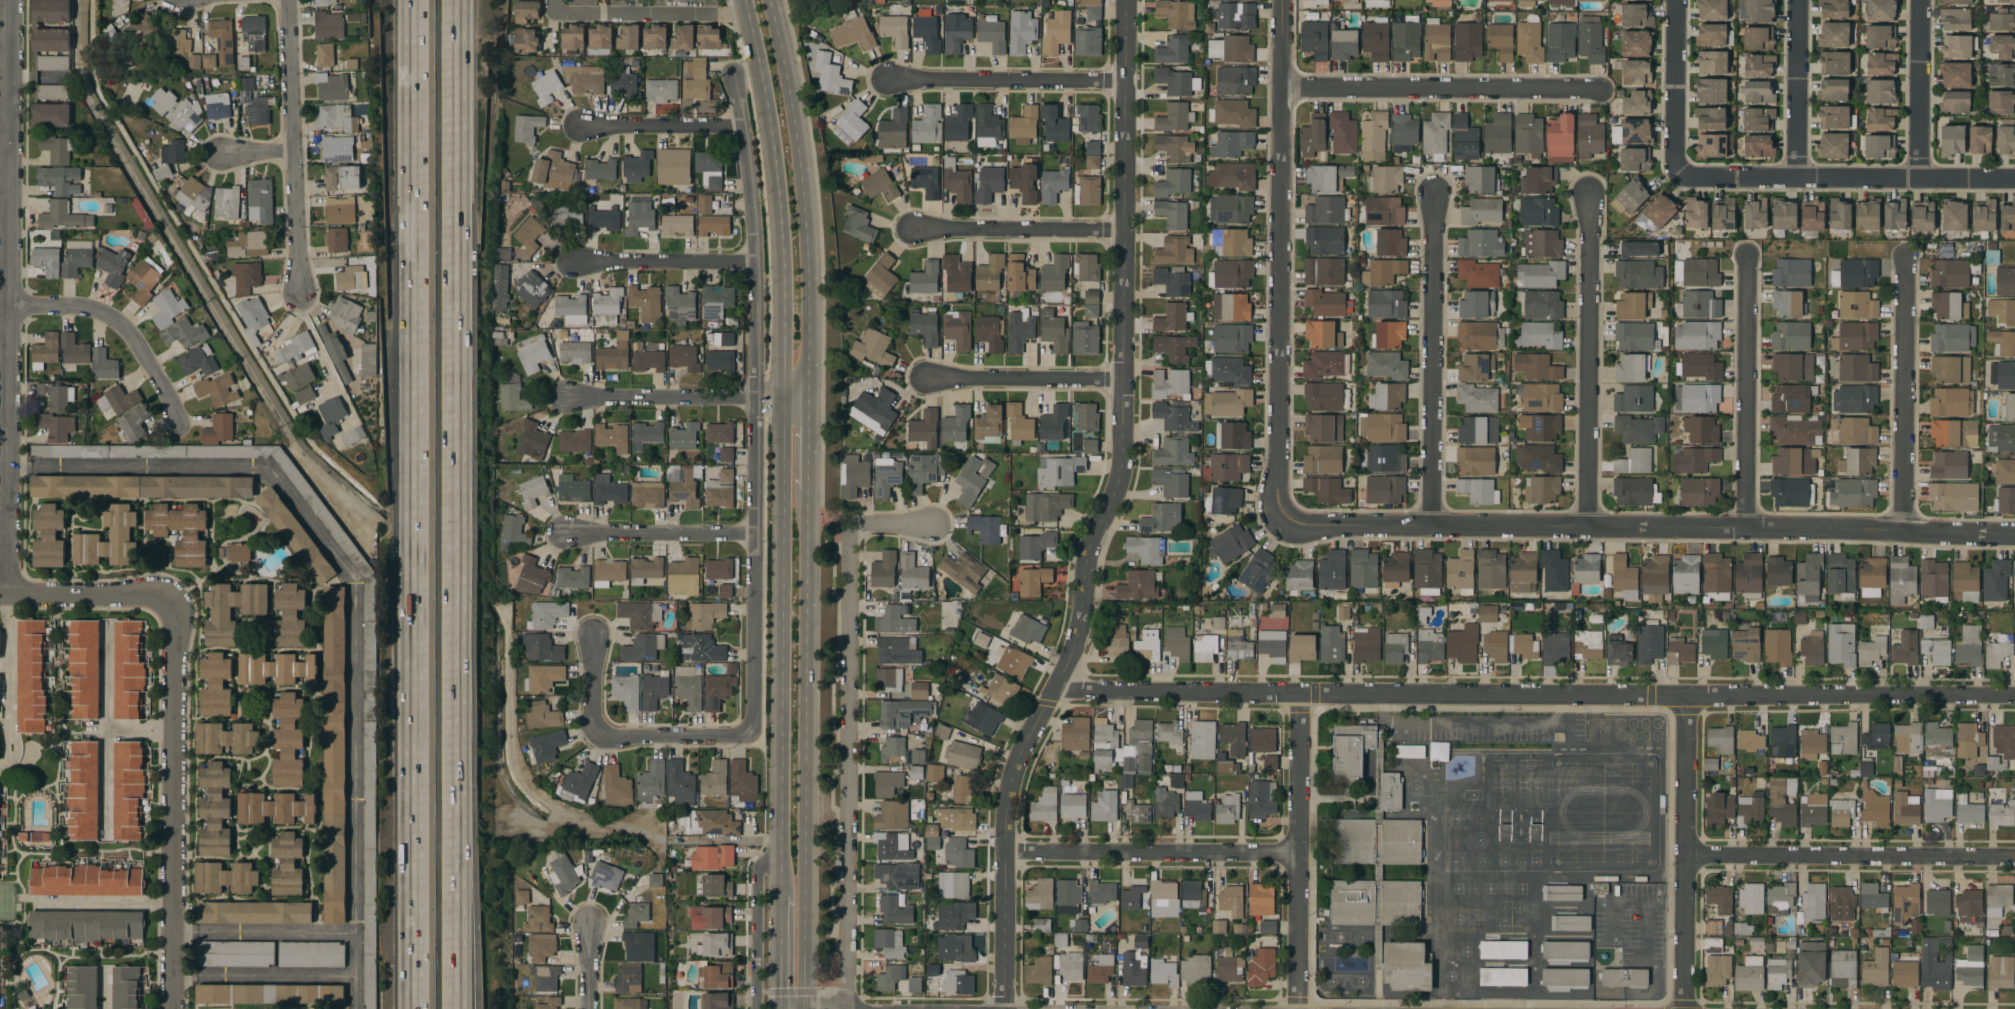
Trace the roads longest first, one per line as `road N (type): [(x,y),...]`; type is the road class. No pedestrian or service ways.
road 1 (tertiary): [(1125,0),(1123,458),(1091,545),(1072,648),(1008,785),(1003,1008)]
road 2 (motorway): [(412,0),(416,1008)]
road 3 (residential): [(2014,695),(1053,690)]
road 4 (primary): [(747,0),(769,98),(781,215),(783,895)]
road 5 (residential): [(2014,533),(1308,526),(1289,517)]
road 6 (residential): [(13,0),(12,594)]
road 7 (primary): [(795,1008),(810,857),(809,489)]
road 8 (residential): [(1283,0),(1278,484),(1289,517)]
road 9 (motorway): [(452,518),(454,0)]
road 10 (motorway): [(467,1008),(452,518)]
road 11 (motorway): [(458,1008),(452,518)]
road 12 (residential): [(849,1008),(854,528)]
road 13 (residential): [(175,595),(175,1008)]
road 14 (primary): [(809,397),(804,169),(773,0)]
road 15 (residential): [(1678,171),(2014,178)]
road 16 (residential): [(756,397),(751,732)]
road 17 (residential): [(1433,194),(1433,525)]
road 18 (residential): [(2014,856),(1685,855)]
road 19 (residential): [(1587,199),(1590,526)]
road 20 (residential): [(734,77),(757,261),(756,397)]
road 21 (residential): [(1284,86),(1599,90)]
road 22 (residential): [(1298,693),(1296,1008)]
road 23 (residential): [(1685,695),(1686,1008)]
road 24 (residential): [(289,0),(302,294)]
road 25 (residential): [(1298,854),(1005,852)]
road 26 (residential): [(1904,257),(1905,532)]
road 27 (residential): [(1746,256),(1746,529)]
road 28 (residential): [(1125,82),(889,80)]
road 29 (residential): [(10,307),(84,308),(119,323),(157,376),(179,428)]
road 30 (residential): [(1124,230),(914,229)]
road 31 (residential): [(106,626),(109,835)]
road 32 (residential): [(1124,378),(928,377)]
road 33 (residential): [(757,535),(567,534)]
road 34 (residential): [(756,397),(567,397)]
road 35 (residential): [(757,261),(575,261)]
road 36 (residential): [(12,594),(13,771)]
road 37 (residential): [(1796,0),(1795,177)]
road 38 (residential): [(1917,0),(1916,177)]
road 39 (residential): [(175,595),(0,594)]
road 40 (residential): [(1674,0),(1678,171)]
road 41 (residential): [(782,859),(758,876),(756,1008)]
road 42 (residential): [(584,127),(742,125)]
road 43 (residential): [(597,733),(621,739),(751,732)]
road 44 (residential): [(175,903),(29,902)]

